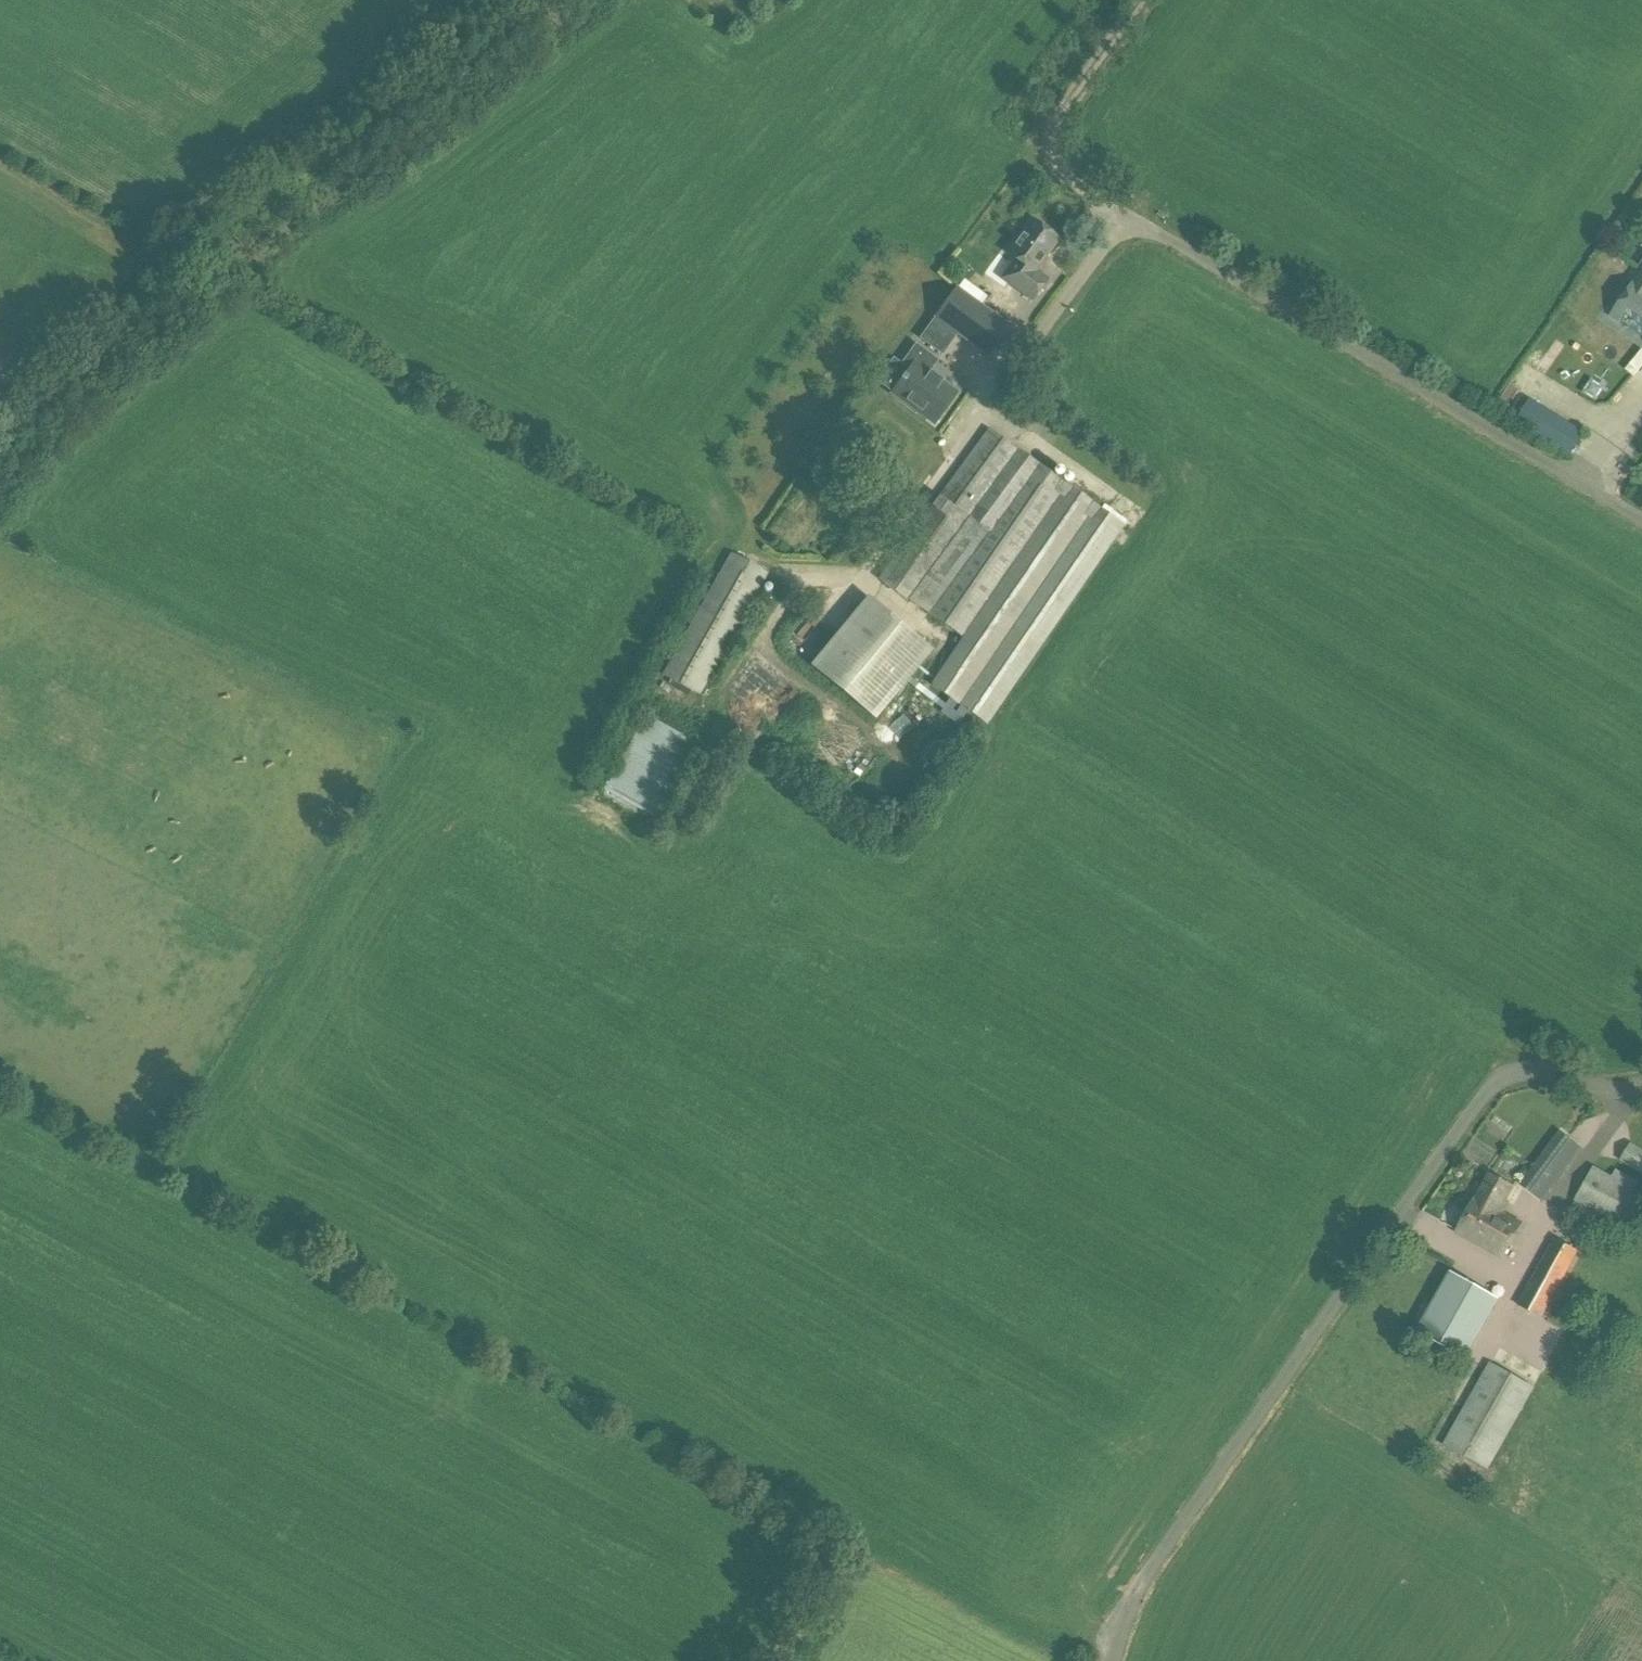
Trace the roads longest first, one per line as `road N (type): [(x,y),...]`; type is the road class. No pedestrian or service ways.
road 1 (unclassified): [(1110,1660),(1131,1608),(1489,1095),(1516,1071),(1546,1066),(1641,1086)]
road 2 (unclassified): [(1641,510),(1065,165)]
road 3 (track): [(1065,165),(1062,131),(1148,0)]

